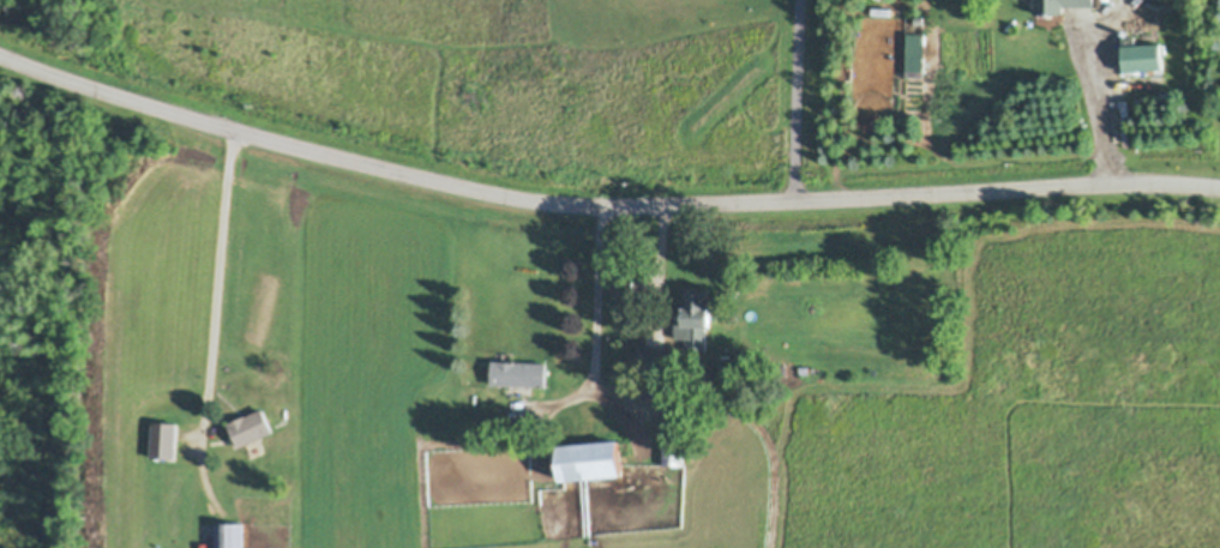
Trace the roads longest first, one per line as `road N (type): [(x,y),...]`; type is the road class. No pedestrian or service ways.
road 1 (residential): [(0,54),(244,134),(521,199),(655,207),(1118,186),(1219,190)]

